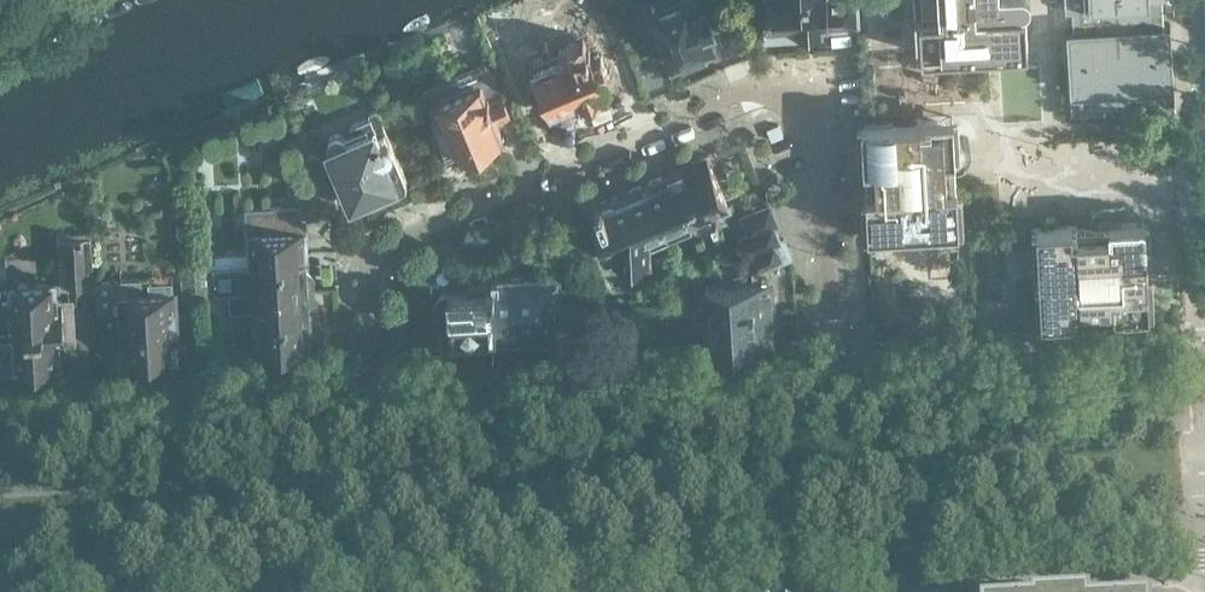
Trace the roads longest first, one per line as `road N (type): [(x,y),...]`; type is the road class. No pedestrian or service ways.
road 1 (residential): [(828,403),(822,211),(800,91),(741,92),(373,248),(375,428)]
road 2 (tertiary): [(288,591),(918,559)]
road 3 (tertiary): [(828,403),(375,428)]
road 4 (tertiary): [(1204,382),(828,403)]
road 5 (tertiary): [(375,428),(0,447)]
road 6 (tertiary): [(918,559),(1148,548),(1204,559)]

